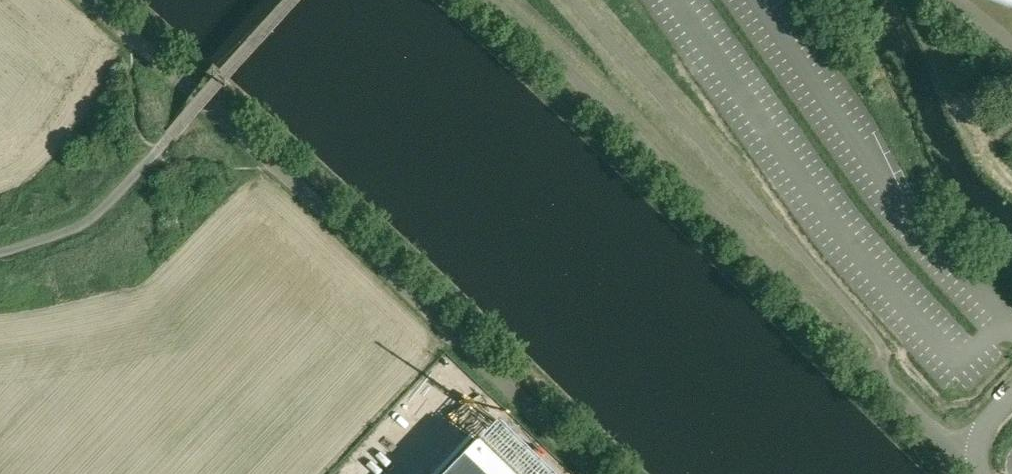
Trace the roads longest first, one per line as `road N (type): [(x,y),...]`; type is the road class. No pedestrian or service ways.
road 1 (track): [(873,369),(489,0)]
road 2 (track): [(592,473),(274,171)]
road 3 (track): [(274,171),(79,0)]
road 4 (unclassified): [(975,462),(934,432),(873,369)]

